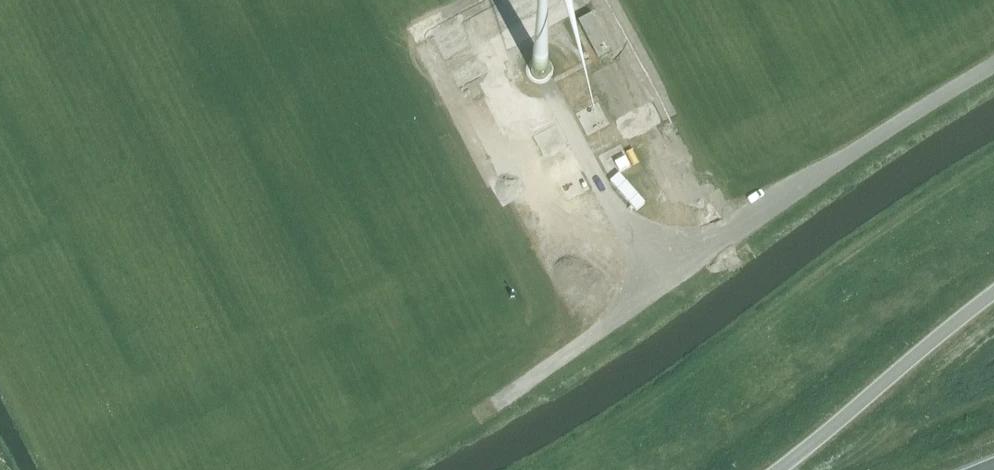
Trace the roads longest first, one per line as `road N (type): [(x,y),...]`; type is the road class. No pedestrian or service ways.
road 1 (trunk): [(993,291),(773,469)]

